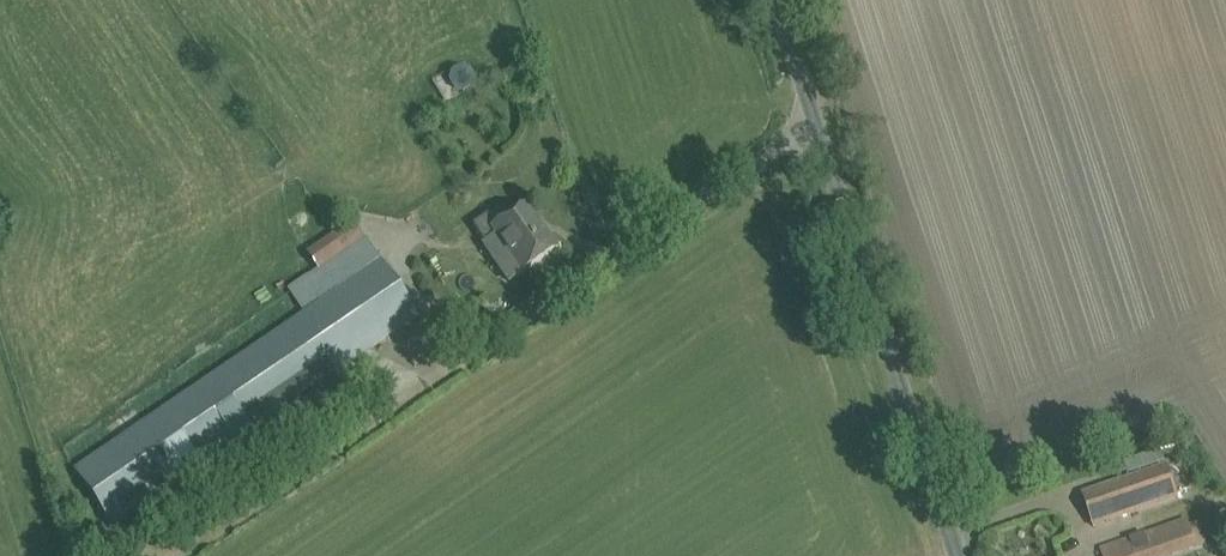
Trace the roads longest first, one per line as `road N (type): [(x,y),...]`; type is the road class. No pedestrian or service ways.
road 1 (unclassified): [(958,555),(775,0)]

